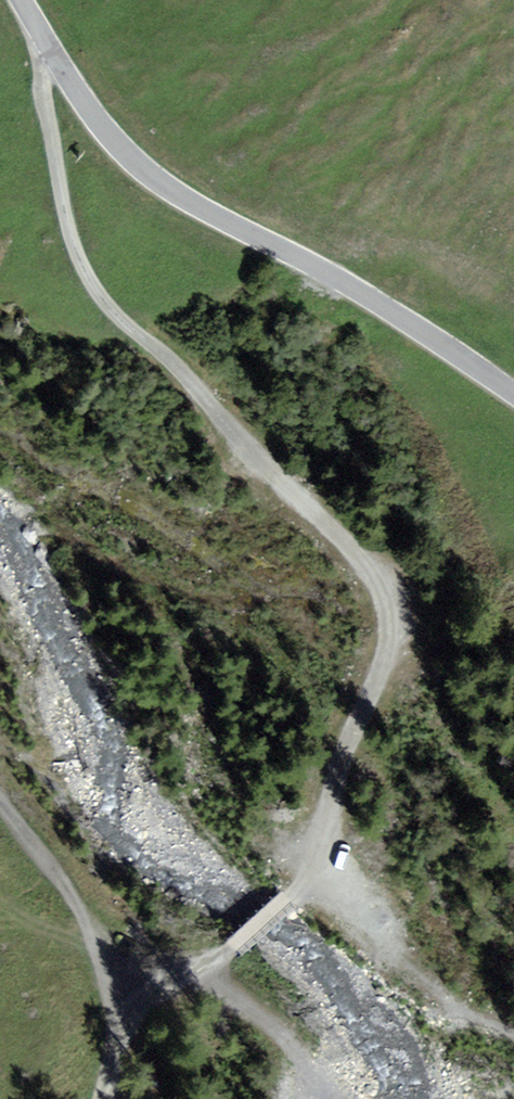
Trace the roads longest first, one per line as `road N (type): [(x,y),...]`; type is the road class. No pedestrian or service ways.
road 1 (track): [(48,40),(42,74),(65,209),(88,277),(205,397),(273,483),(374,568),(388,615),(383,660),(341,763),(319,866),(199,977),(174,969),(126,971),(105,1098)]
road 2 (tertiary): [(24,0),(99,127),(158,183),(371,303),(513,399)]
road 3 (track): [(513,1036),(421,964),(319,866)]
road 4 (track): [(126,971),(87,932),(0,807)]

